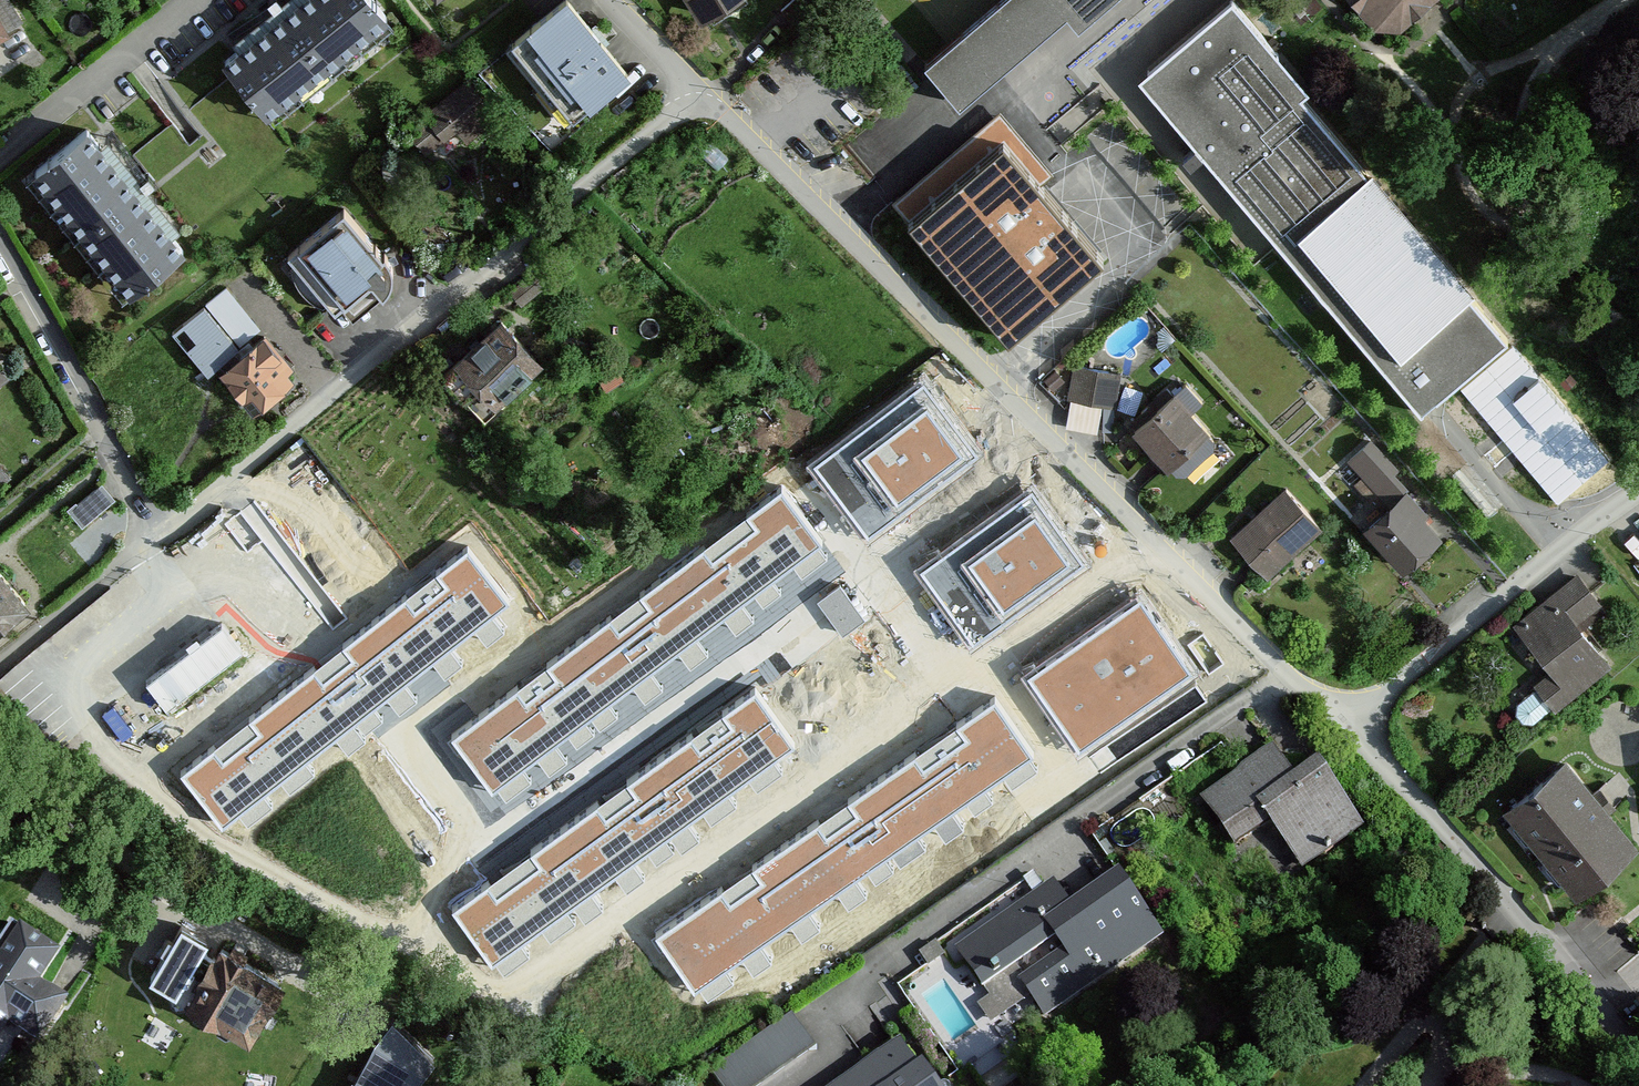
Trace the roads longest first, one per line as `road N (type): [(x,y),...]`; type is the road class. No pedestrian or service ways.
road 1 (residential): [(1354,723),(1292,678),(704,91)]
road 2 (residential): [(704,91),(162,533)]
road 3 (residential): [(1638,1057),(1354,723)]
road 4 (residential): [(1638,490),(1354,723)]
road 5 (residential): [(0,249),(162,533)]
road 6 (residential): [(0,760),(175,896)]
road 7 (residential): [(162,533),(0,671)]
road 8 (residential): [(704,91),(612,0)]

